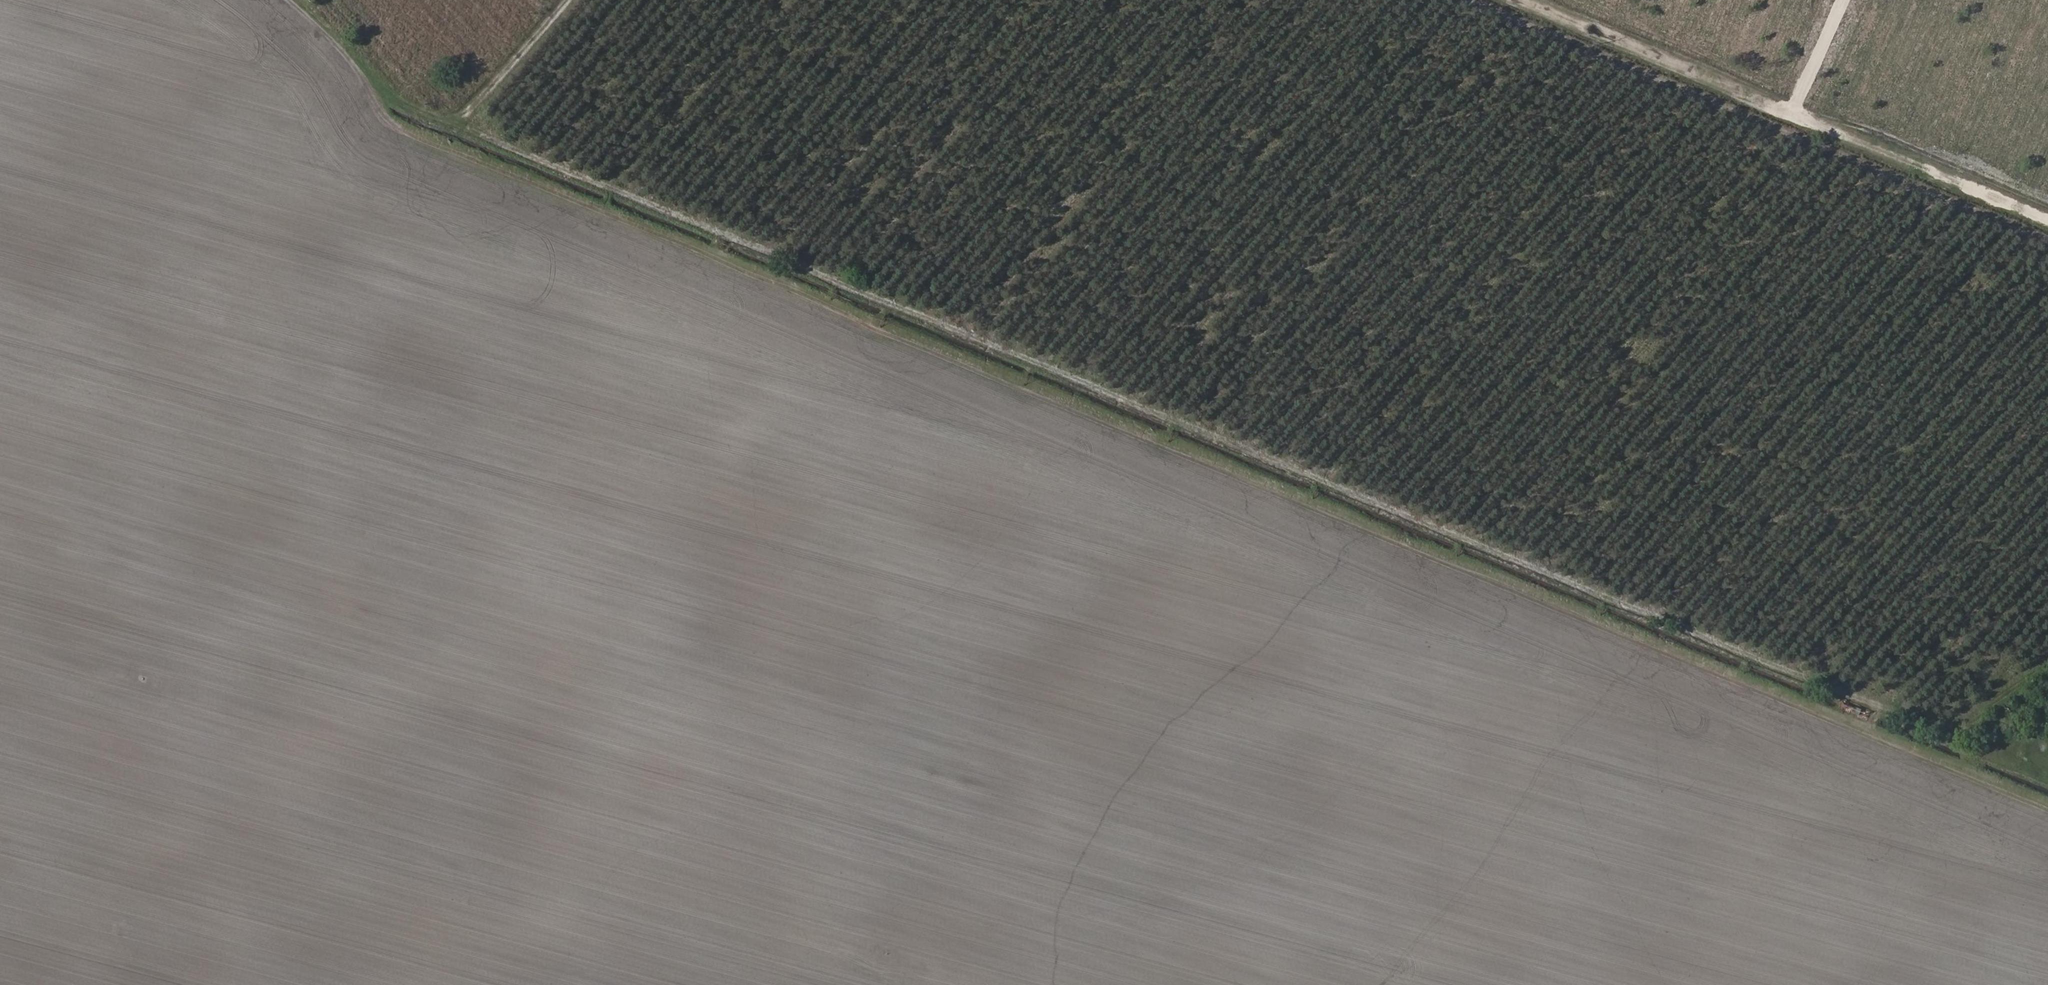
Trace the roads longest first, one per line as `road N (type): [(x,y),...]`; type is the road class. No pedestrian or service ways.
road 1 (track): [(2047,217),(1537,0)]
road 2 (track): [(469,113),(567,0)]

